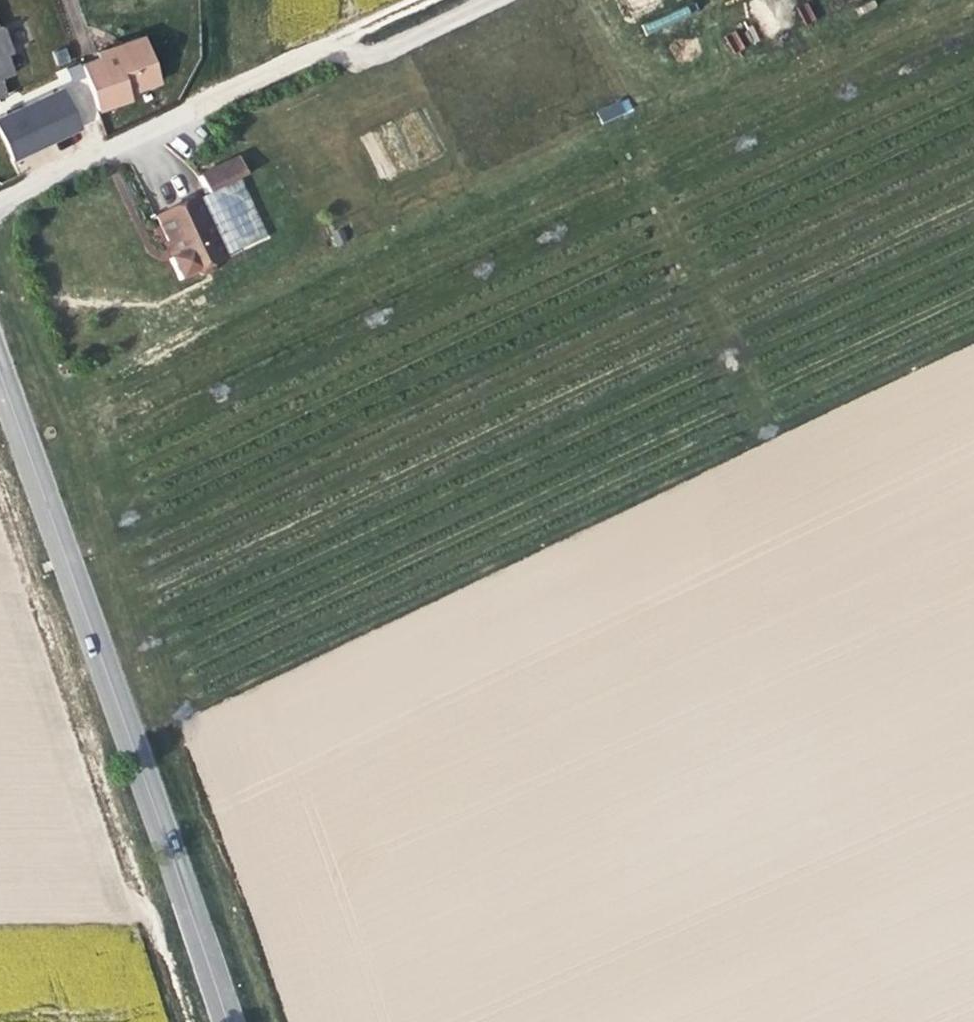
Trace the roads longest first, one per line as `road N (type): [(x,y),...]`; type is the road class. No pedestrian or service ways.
road 1 (tertiary): [(0,376),(233,1021)]
road 2 (track): [(429,0),(201,106)]
road 3 (residential): [(201,106),(0,199)]

